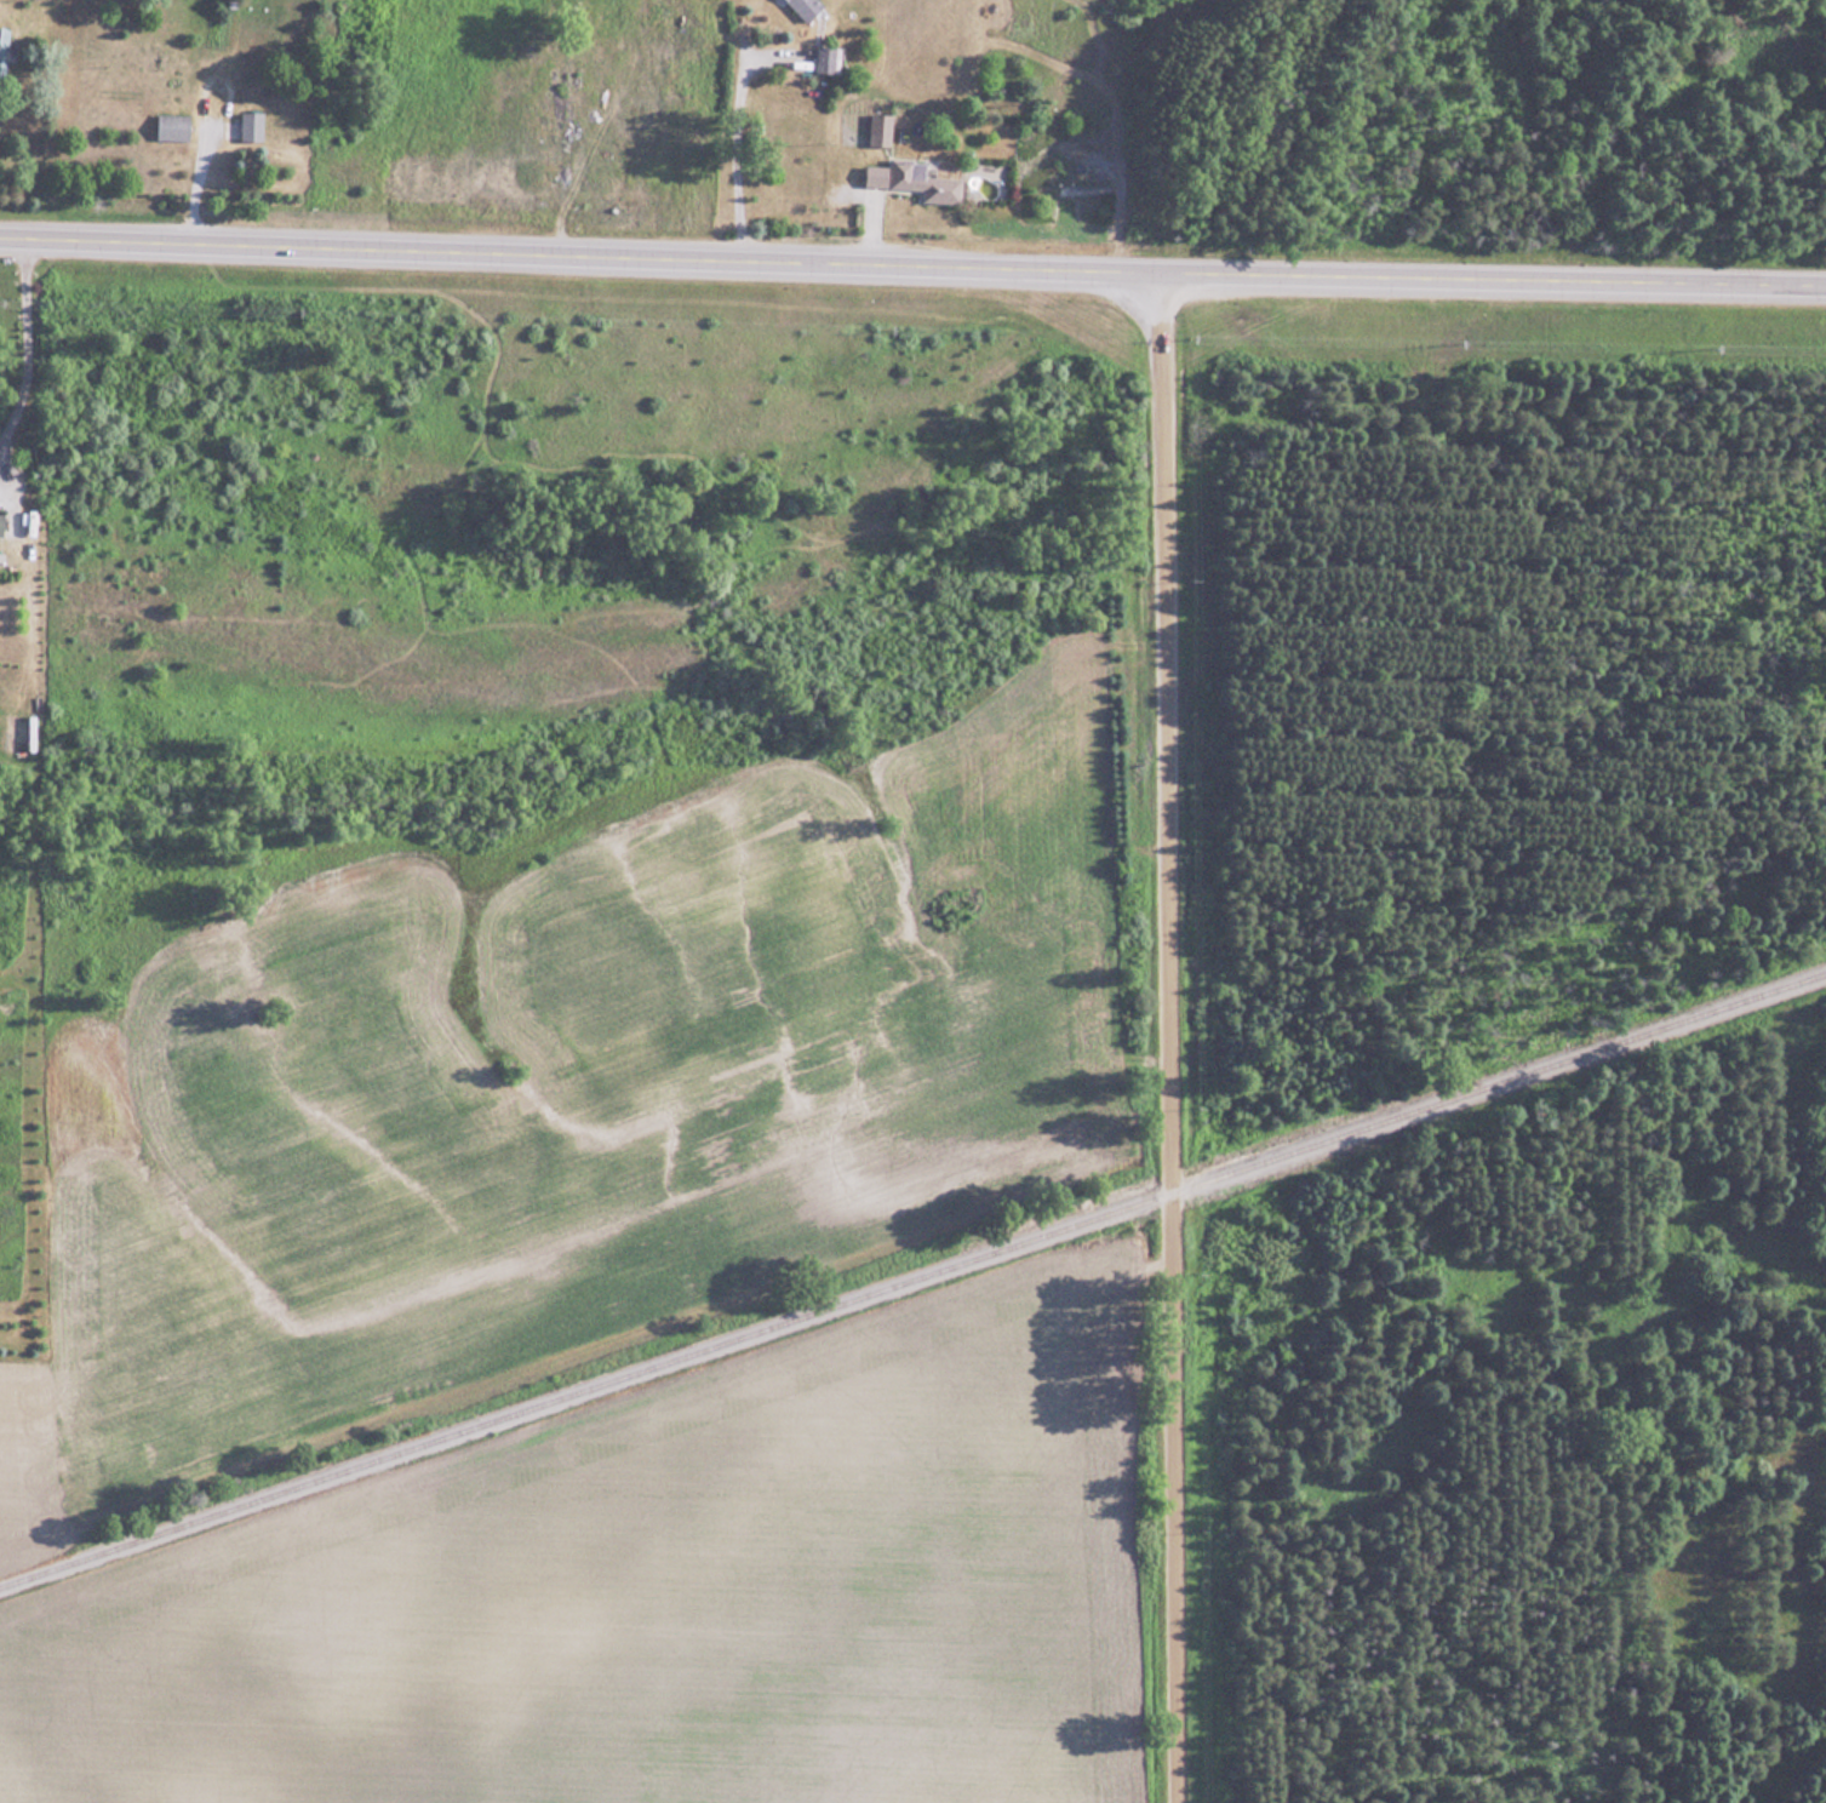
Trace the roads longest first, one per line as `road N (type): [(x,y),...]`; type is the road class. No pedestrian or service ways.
road 1 (primary): [(0,244),(1825,292)]
road 2 (residential): [(1178,1802),(1162,279)]

